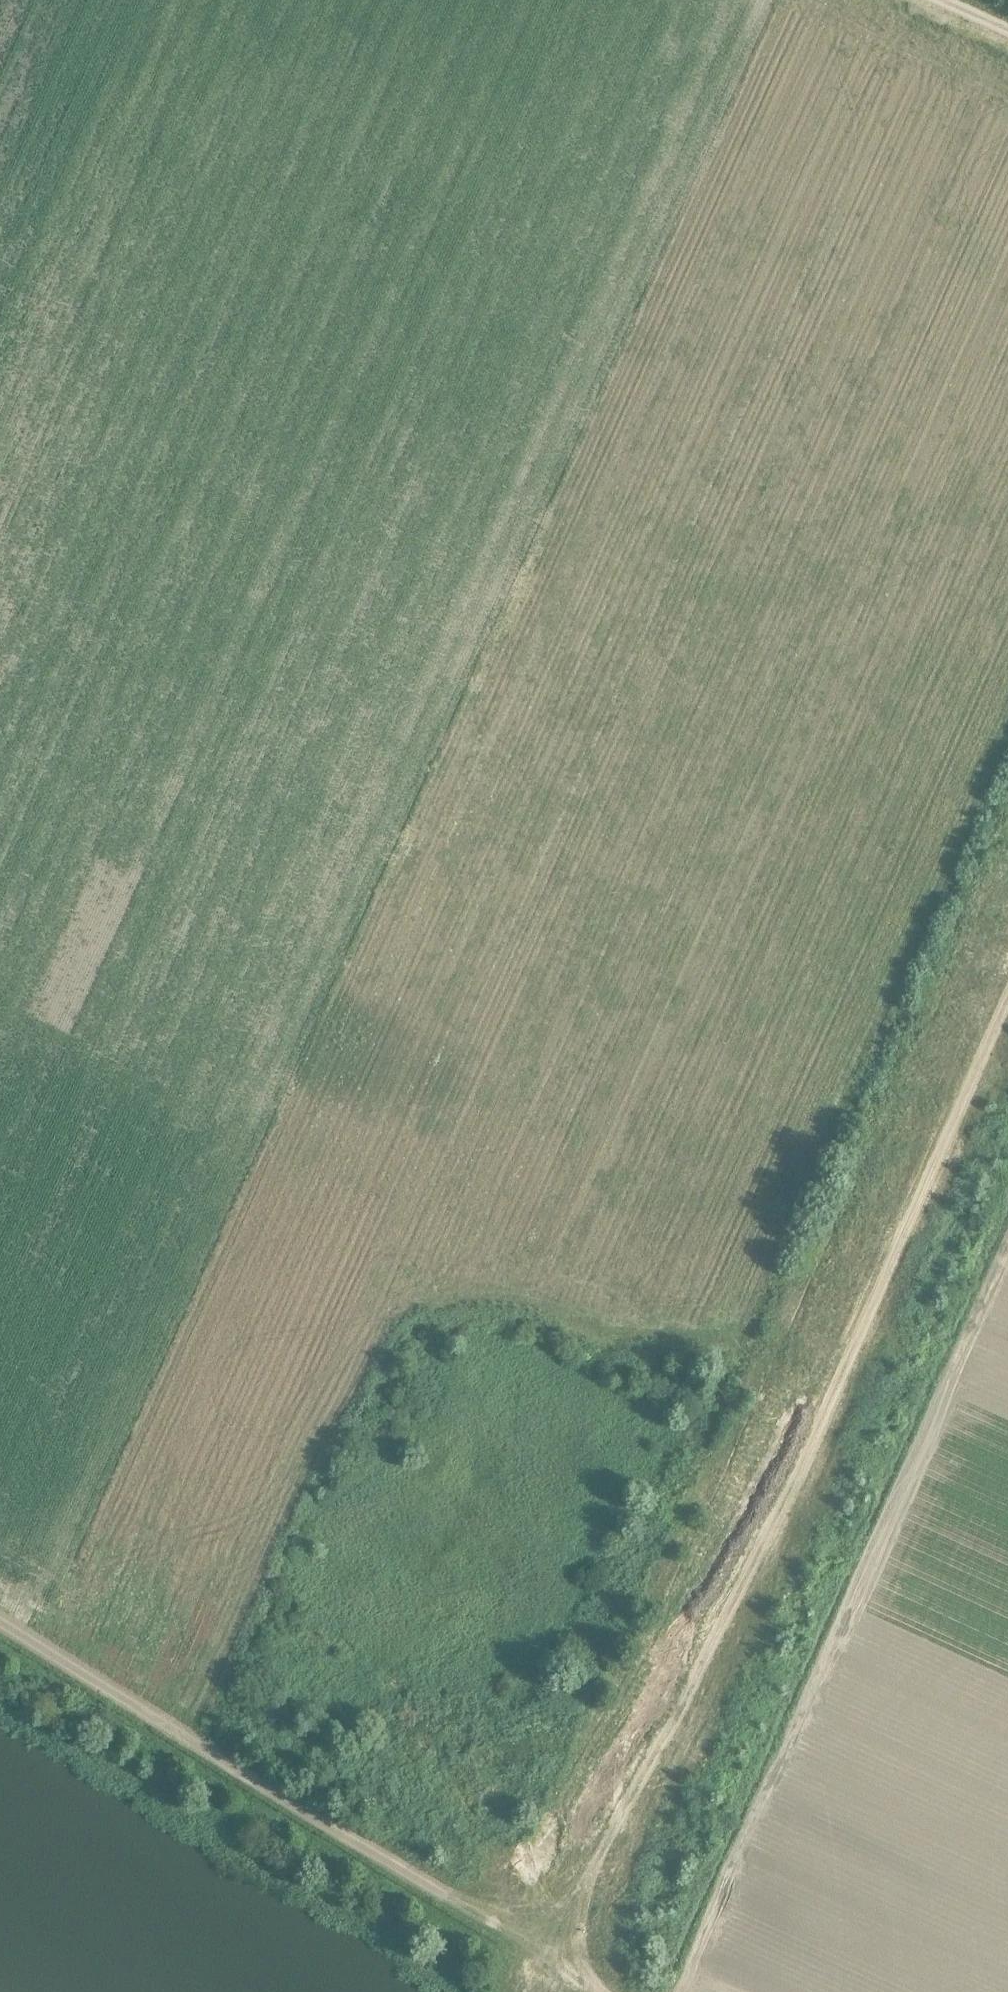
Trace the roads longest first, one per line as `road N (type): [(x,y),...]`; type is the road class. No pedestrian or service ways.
road 1 (track): [(1007,1001),(812,1451),(673,1729),(567,1916),(564,1960)]
road 2 (track): [(0,1624),(450,1900),(564,1960)]

